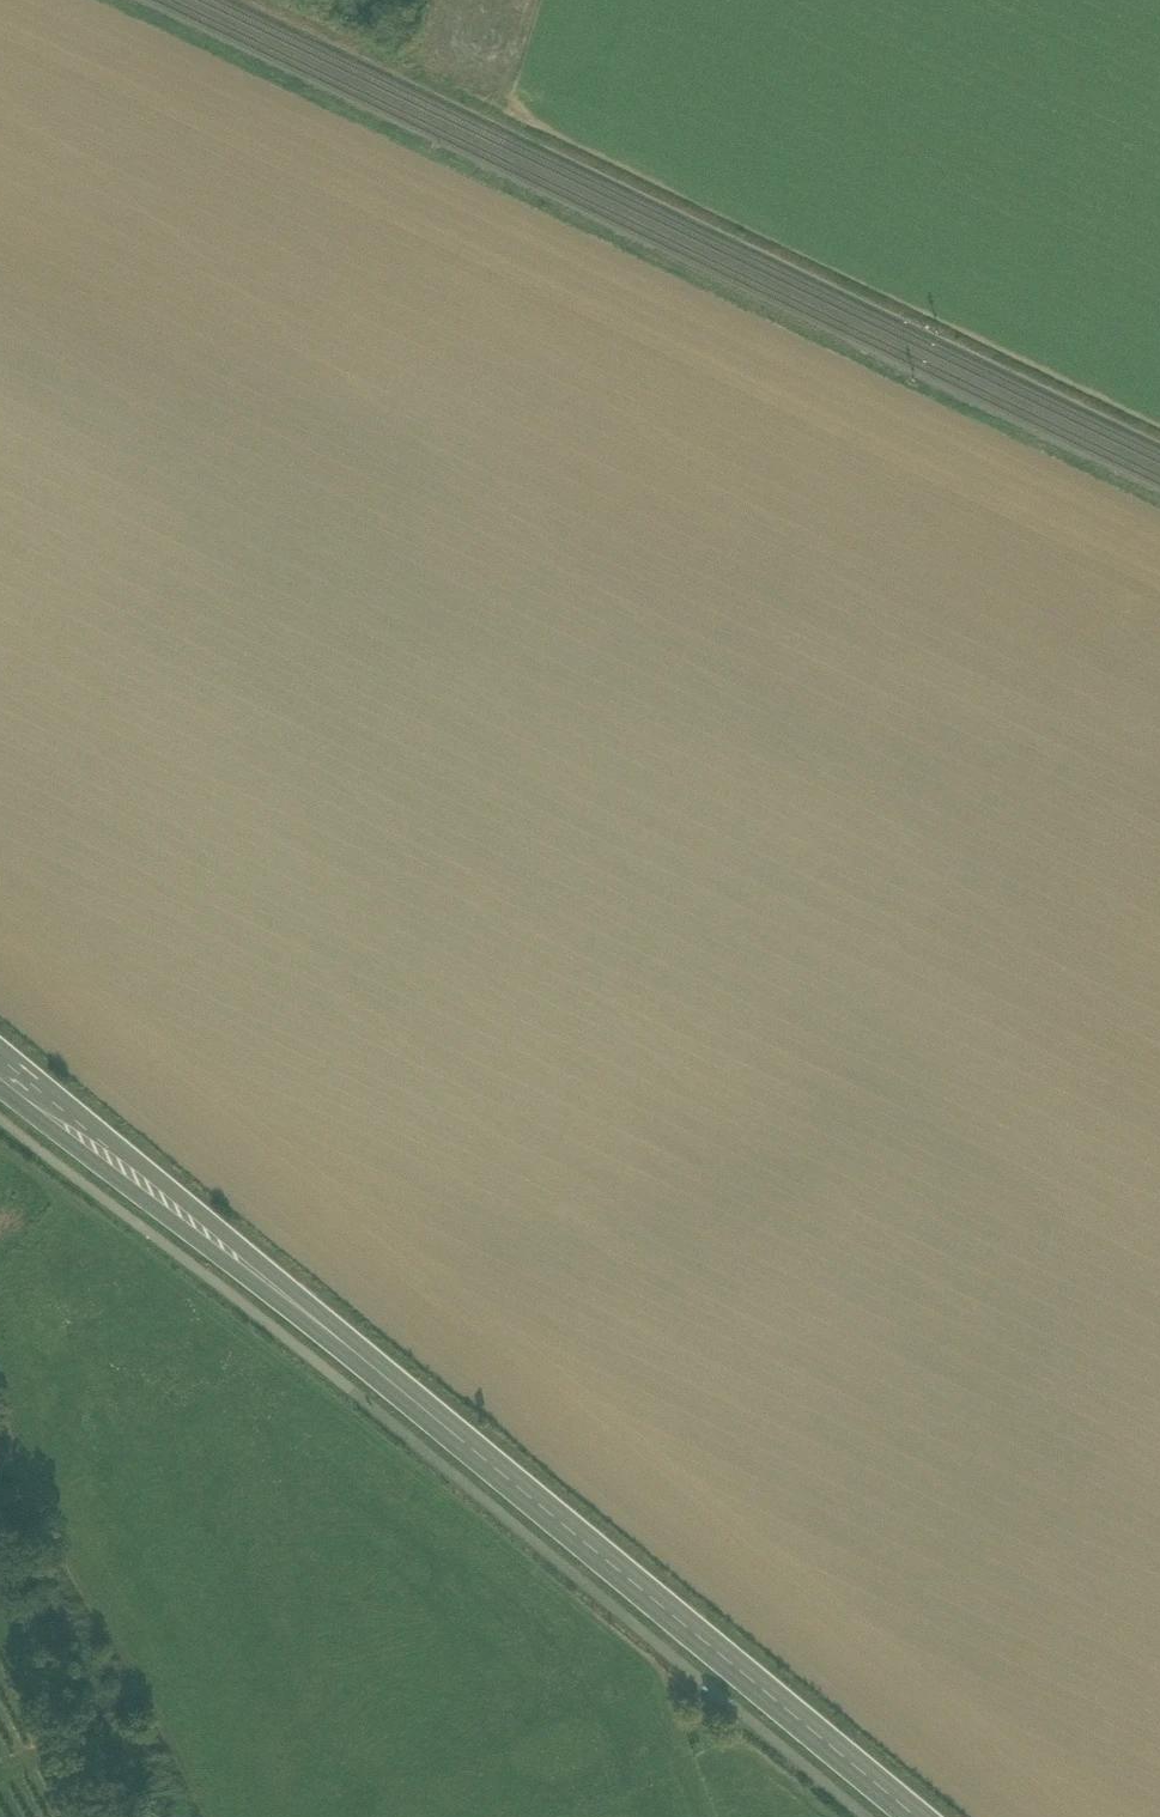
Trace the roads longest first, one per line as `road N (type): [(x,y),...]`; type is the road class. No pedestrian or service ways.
road 1 (tertiary): [(919,1816),(0,1068)]

